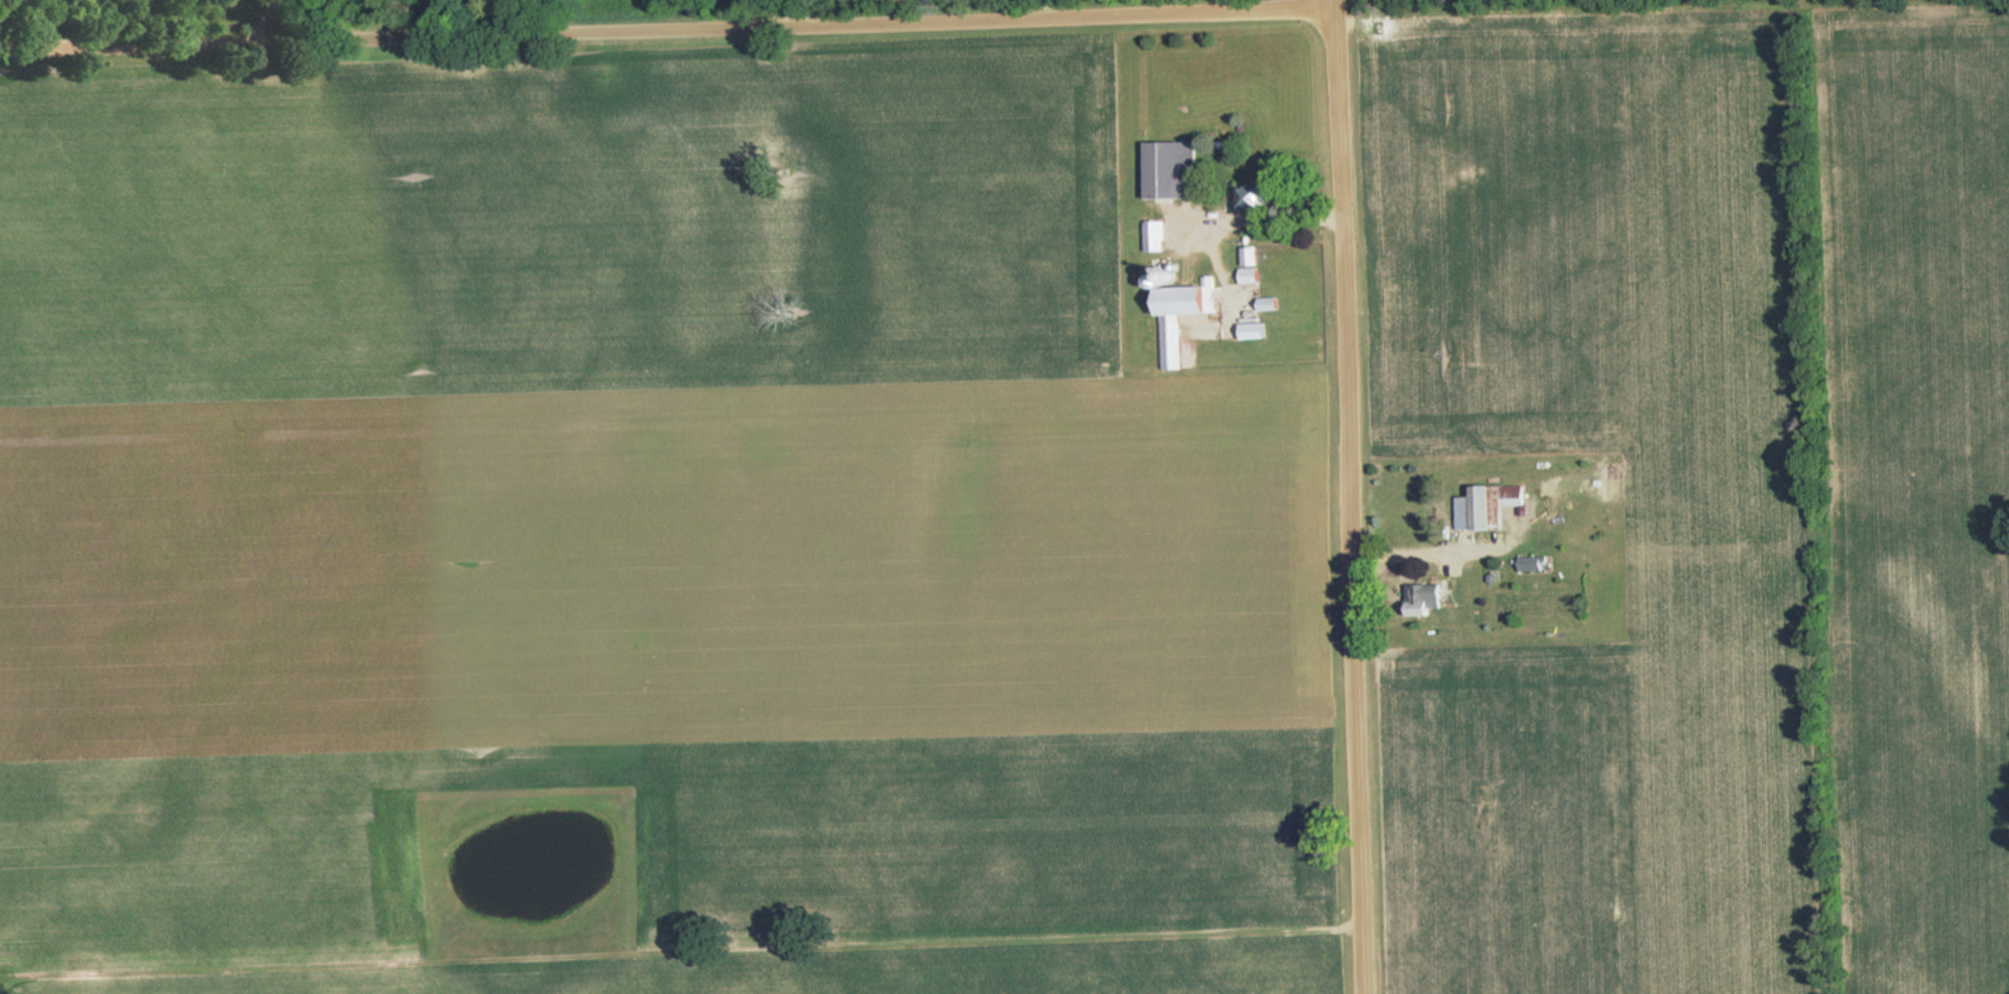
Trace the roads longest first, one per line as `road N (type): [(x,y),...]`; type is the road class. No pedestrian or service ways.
road 1 (residential): [(1335,1),(366,36),(0,41)]
road 2 (residential): [(1364,993),(1335,0)]

